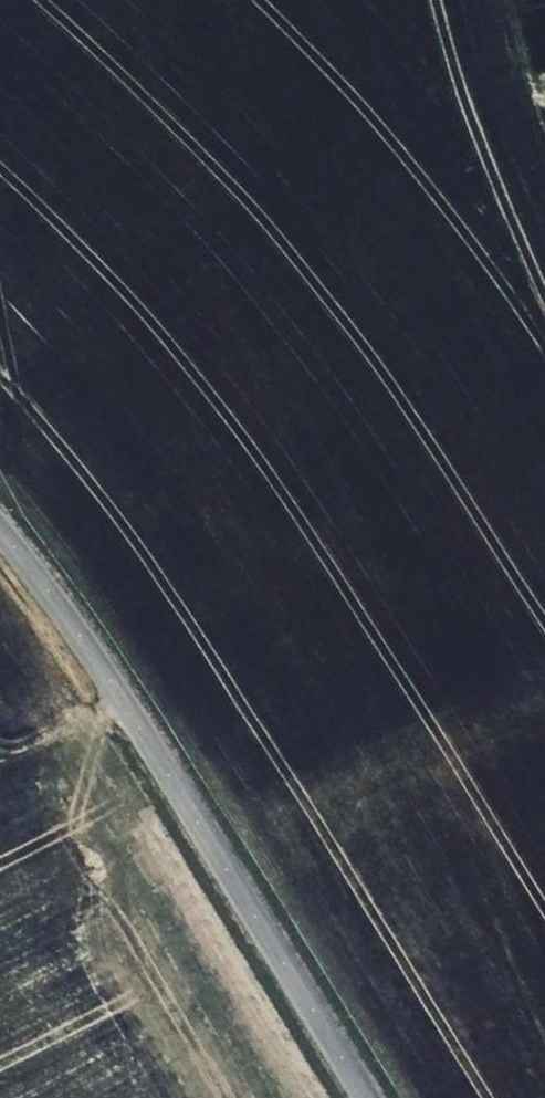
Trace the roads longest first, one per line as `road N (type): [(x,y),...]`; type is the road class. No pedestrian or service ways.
road 1 (tertiary): [(0,529),(114,686),(366,1097)]

